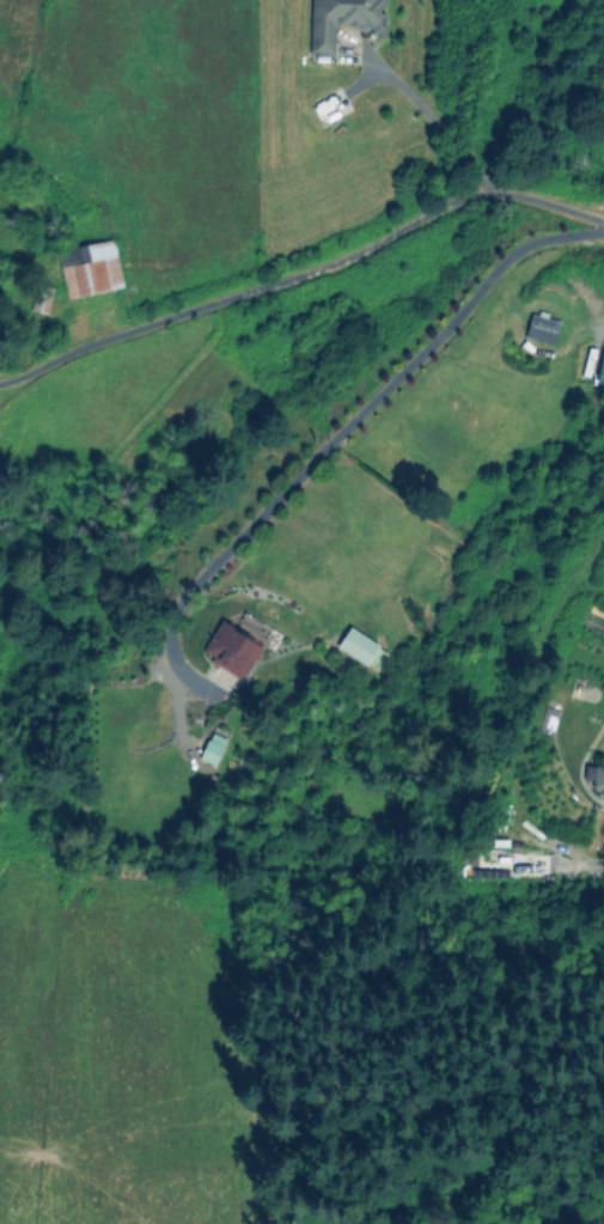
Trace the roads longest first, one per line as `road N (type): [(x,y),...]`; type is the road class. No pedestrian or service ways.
road 1 (residential): [(483,185),(603,222)]

